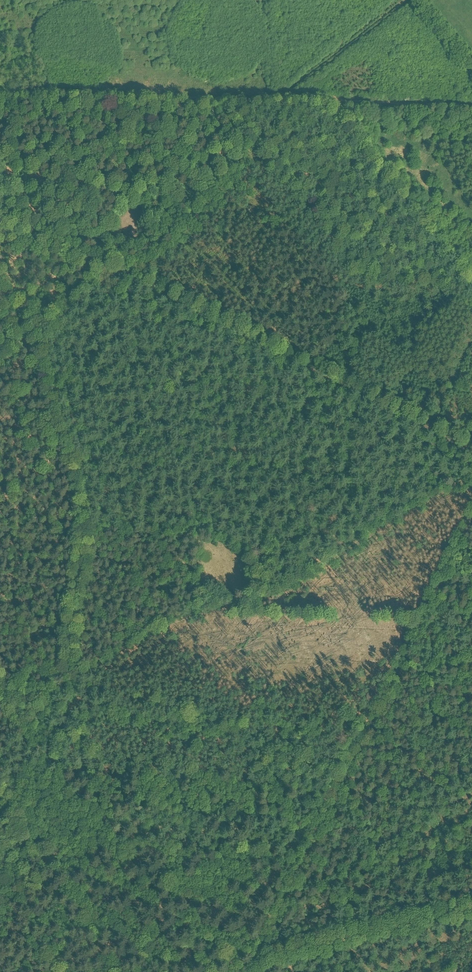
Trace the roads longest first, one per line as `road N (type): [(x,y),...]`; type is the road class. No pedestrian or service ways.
road 1 (track): [(20,736),(66,685),(195,616),(253,604),(471,474)]
road 2 (unclassified): [(471,451),(0,213)]
road 3 (track): [(249,971),(471,518)]
road 4 (track): [(11,801),(33,837),(255,959)]
road 5 (track): [(471,313),(296,100),(277,99)]
road 6 (track): [(281,368),(276,375),(45,370),(51,317)]
road 7 (track): [(30,94),(270,99)]
road 8 (track): [(0,93),(30,94),(213,192)]
road 9 (track): [(471,907),(262,957),(254,961),(261,971)]
road 10 (track): [(213,192),(173,242),(51,317)]
road 11 (track): [(471,105),(296,100)]
road 12 (track): [(45,370),(75,470),(81,526)]
road 13 (track): [(402,0),(277,99)]

